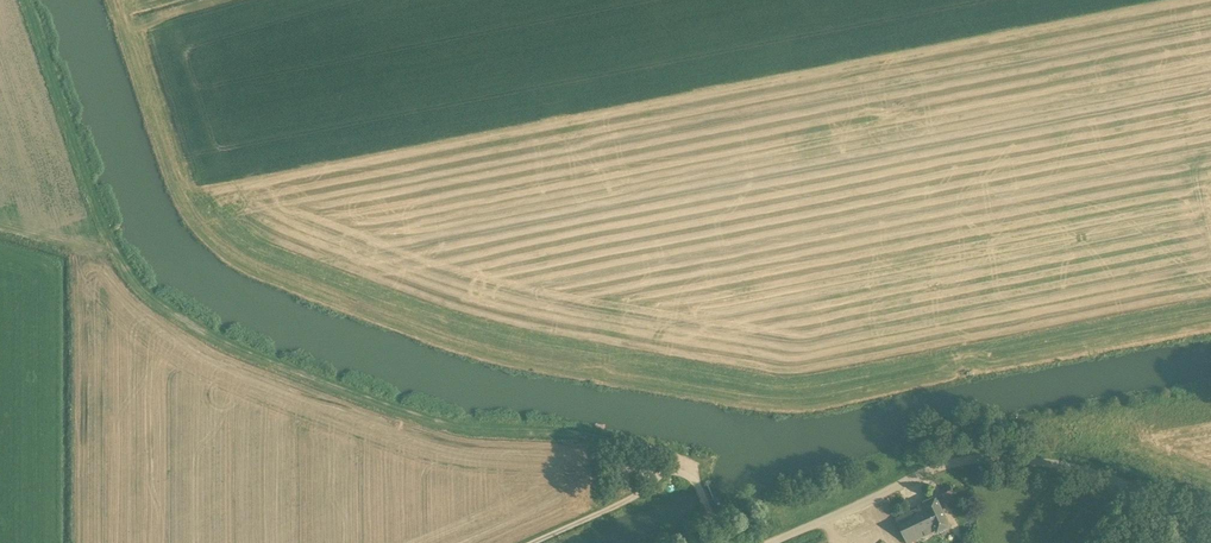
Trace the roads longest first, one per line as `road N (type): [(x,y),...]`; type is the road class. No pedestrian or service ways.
road 1 (unclassified): [(770,542),(933,469),(1004,459),(1084,471),(1210,521)]
road 2 (track): [(536,542),(688,474)]

